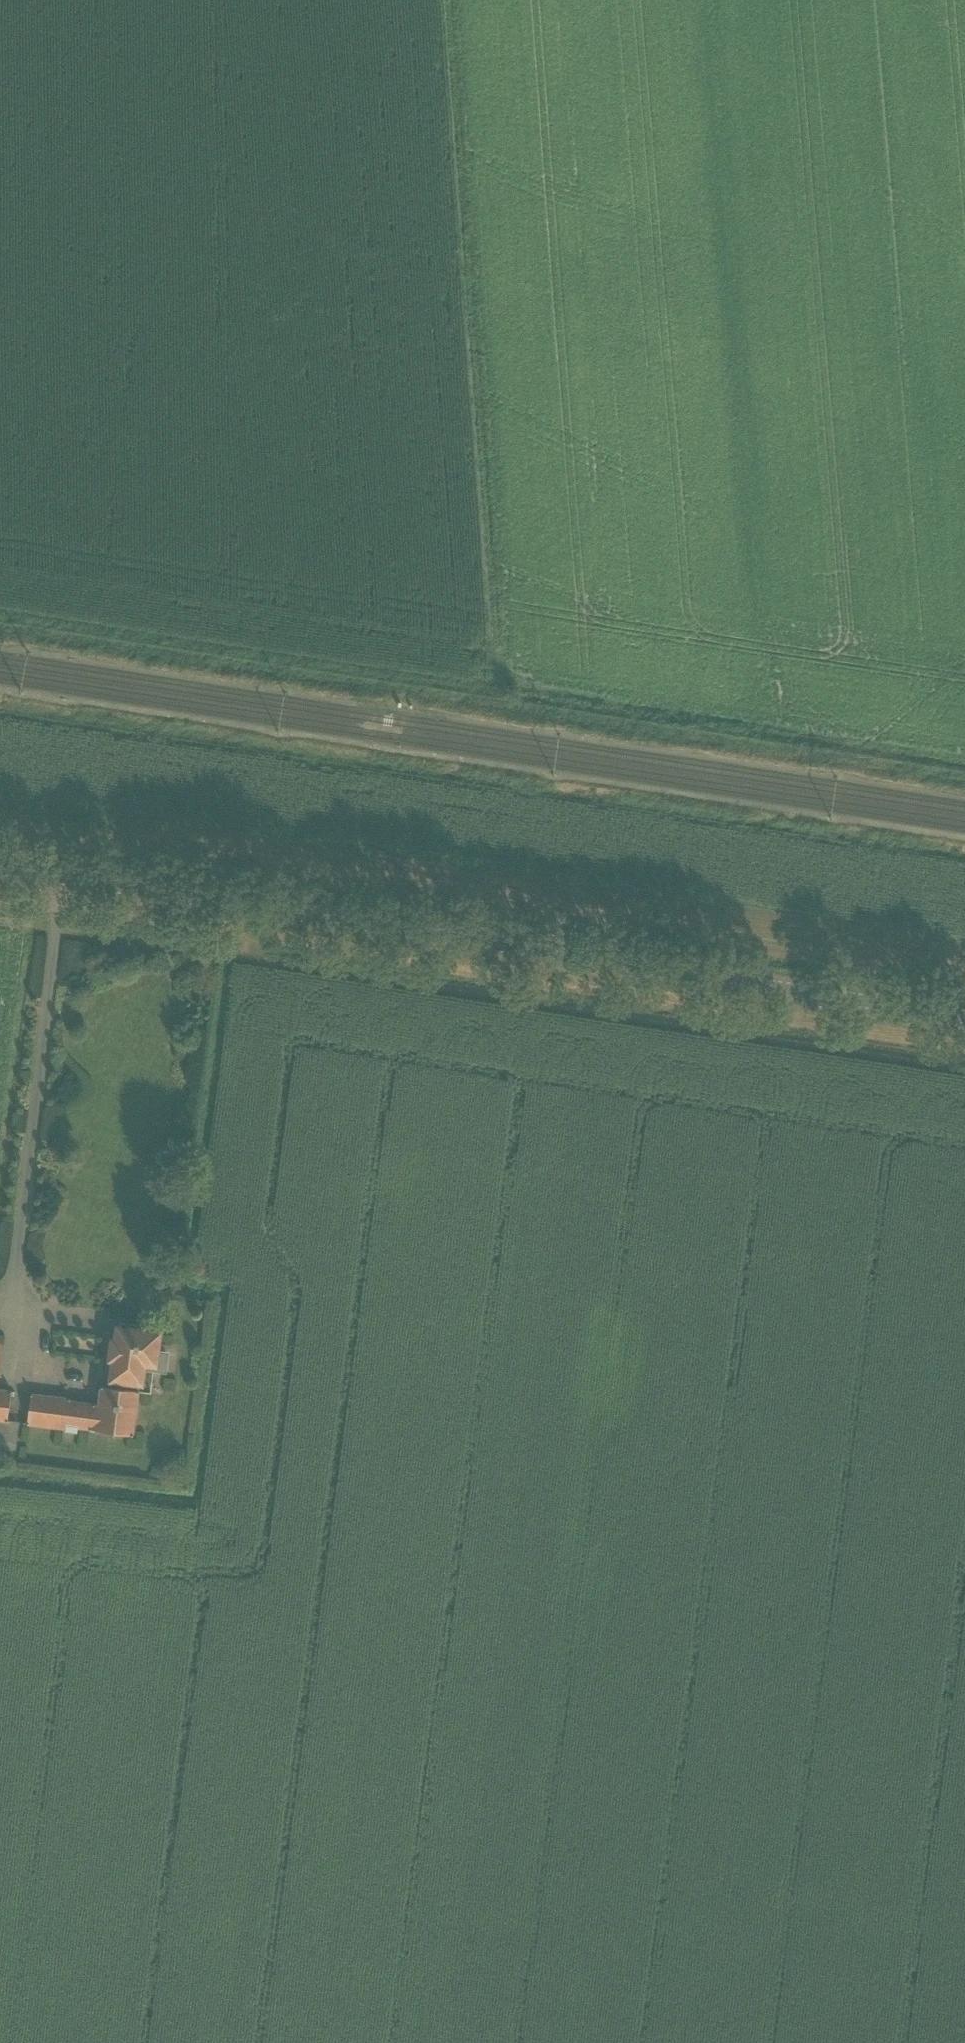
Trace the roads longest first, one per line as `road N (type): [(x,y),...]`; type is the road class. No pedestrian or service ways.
road 1 (tertiary): [(964,1018),(0,868)]

